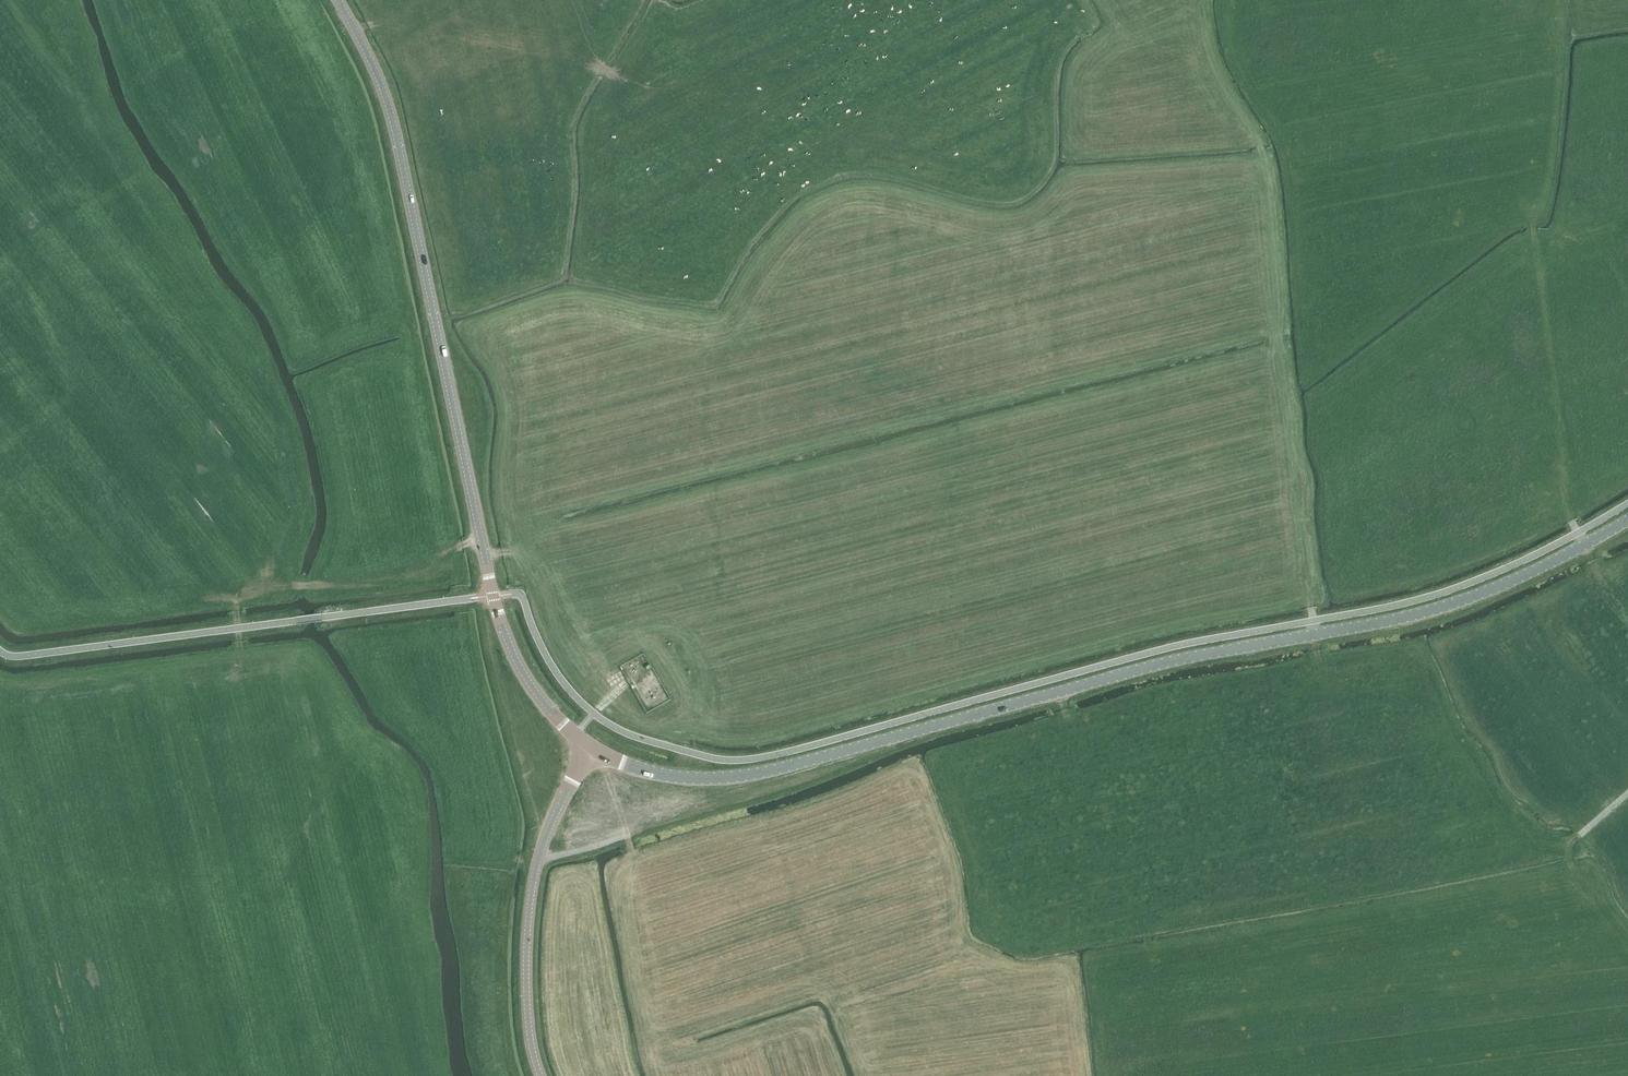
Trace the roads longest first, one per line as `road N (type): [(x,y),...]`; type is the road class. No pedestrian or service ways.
road 1 (tertiary): [(591,748),(668,775),(762,773),(1141,668),(1442,608),(1553,562),(1627,520)]
road 2 (tertiary): [(591,748),(546,705),(504,630),(387,97),(339,0)]
road 3 (tertiary): [(541,1075),(527,1000),(532,892),(557,811),(591,748)]

